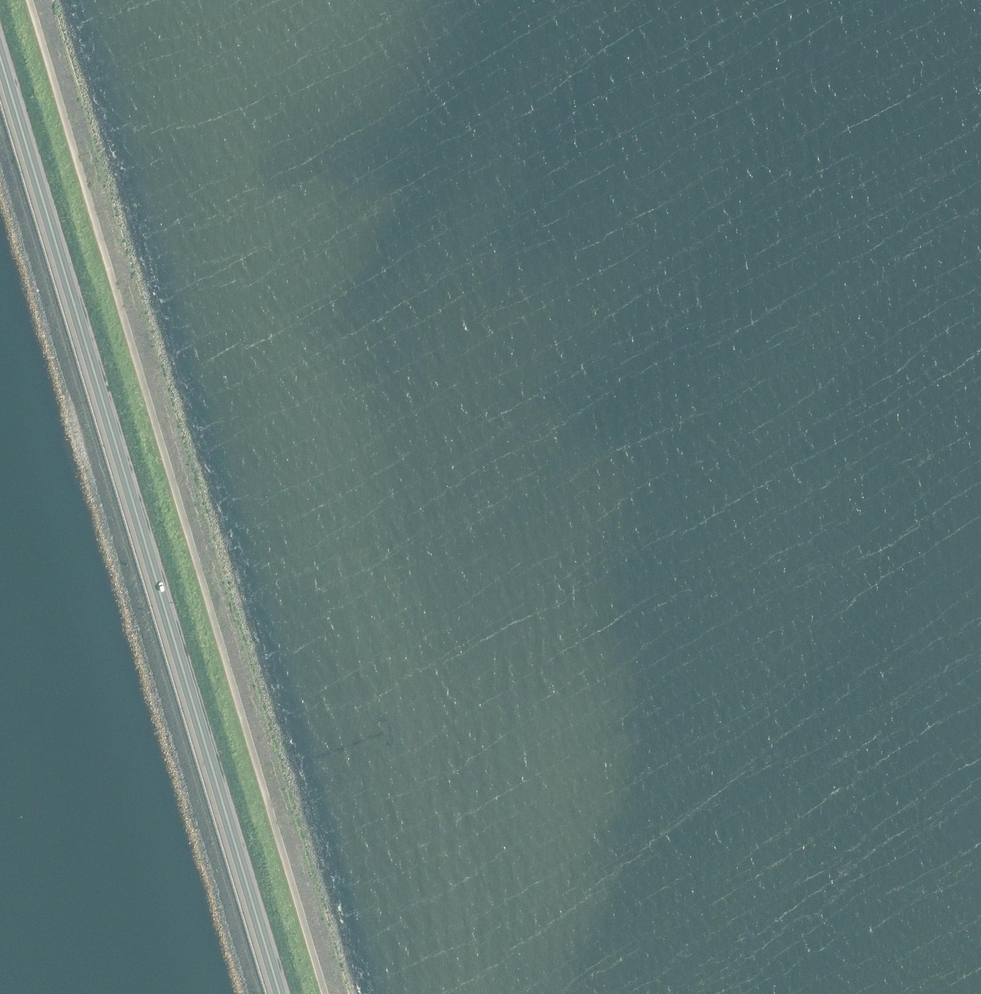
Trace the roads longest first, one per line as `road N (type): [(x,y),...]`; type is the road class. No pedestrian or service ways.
road 1 (trunk): [(264,993),(0,105)]

